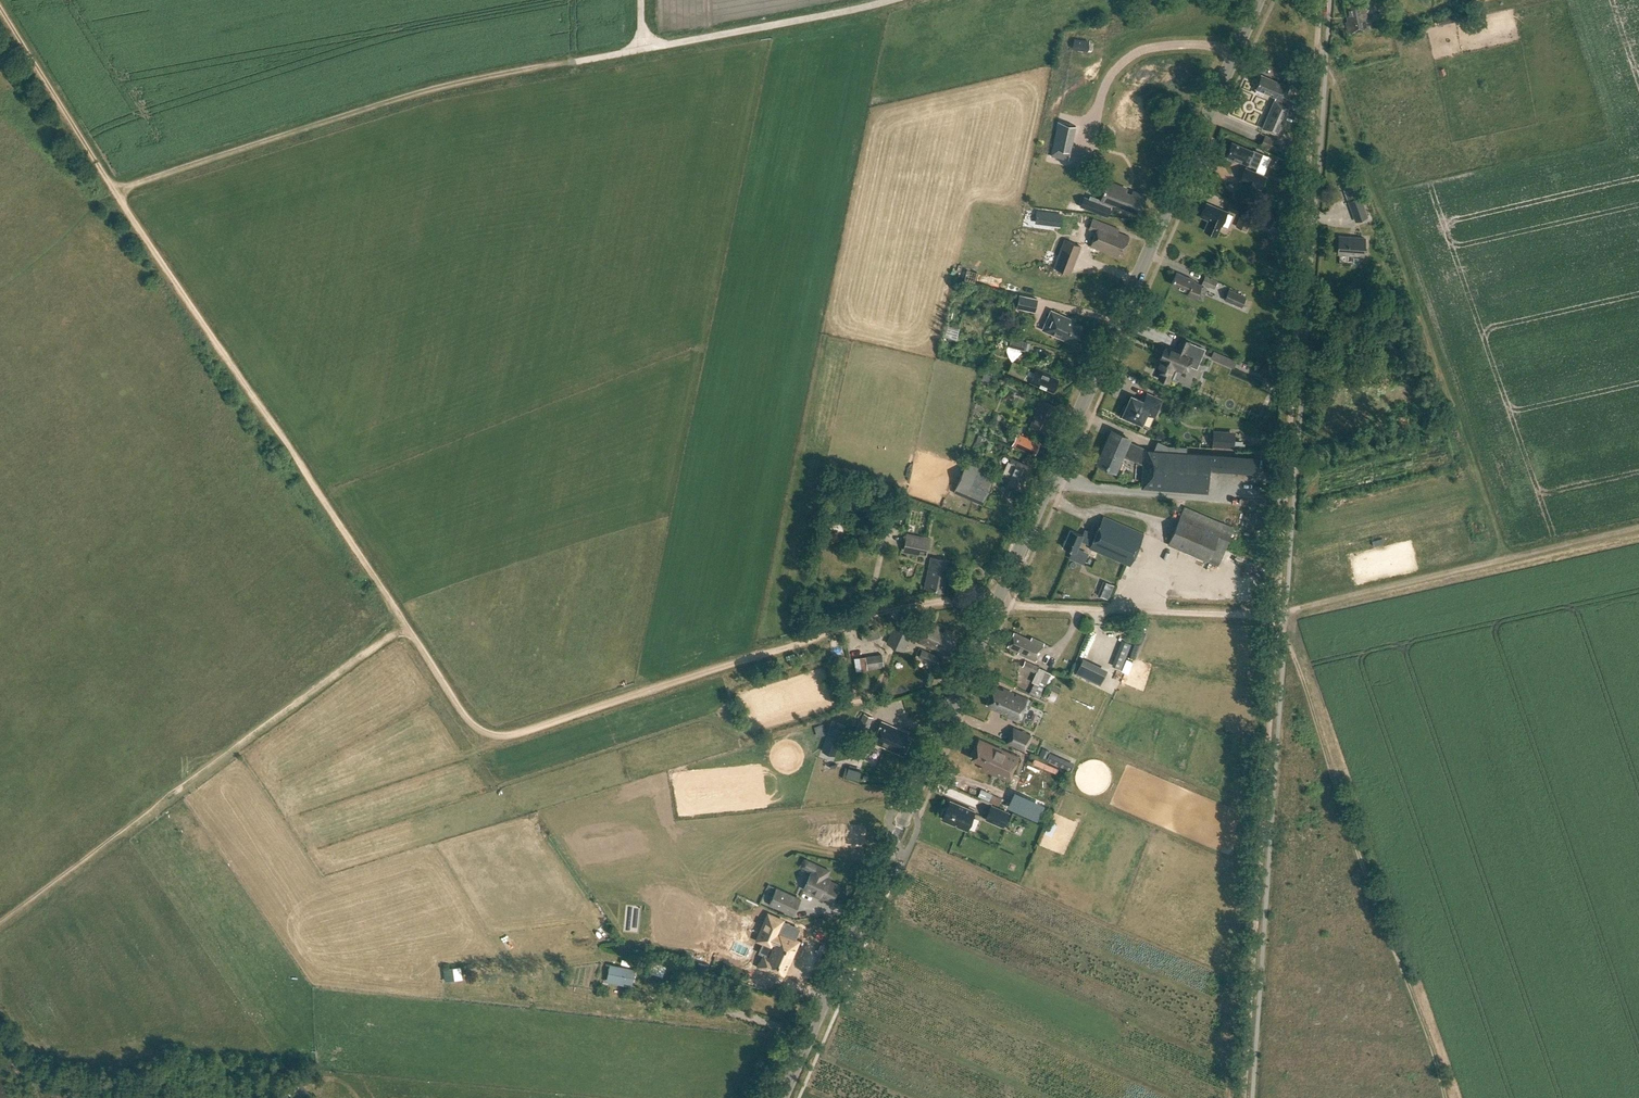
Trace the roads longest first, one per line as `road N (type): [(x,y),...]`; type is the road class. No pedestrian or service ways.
road 1 (tertiary): [(782,1097),(1259,0)]
road 2 (track): [(405,625),(462,713),(495,736),(834,627),(963,598),(1020,608),(1278,615)]
road 3 (track): [(641,0),(643,49),(466,81),(113,190)]
road 4 (track): [(1317,57),(1278,615)]
road 5 (track): [(1507,557),(1326,62)]
road 6 (track): [(113,190),(405,625)]
road 7 (track): [(405,625),(0,923)]
road 8 (track): [(1446,1097),(1292,652),(1275,637)]
road 9 (track): [(1275,637),(1242,1097)]
road 10 (track): [(1278,615),(1638,527)]
road 11 (unclassified): [(890,0),(643,49)]
road 12 (track): [(0,11),(113,190)]

